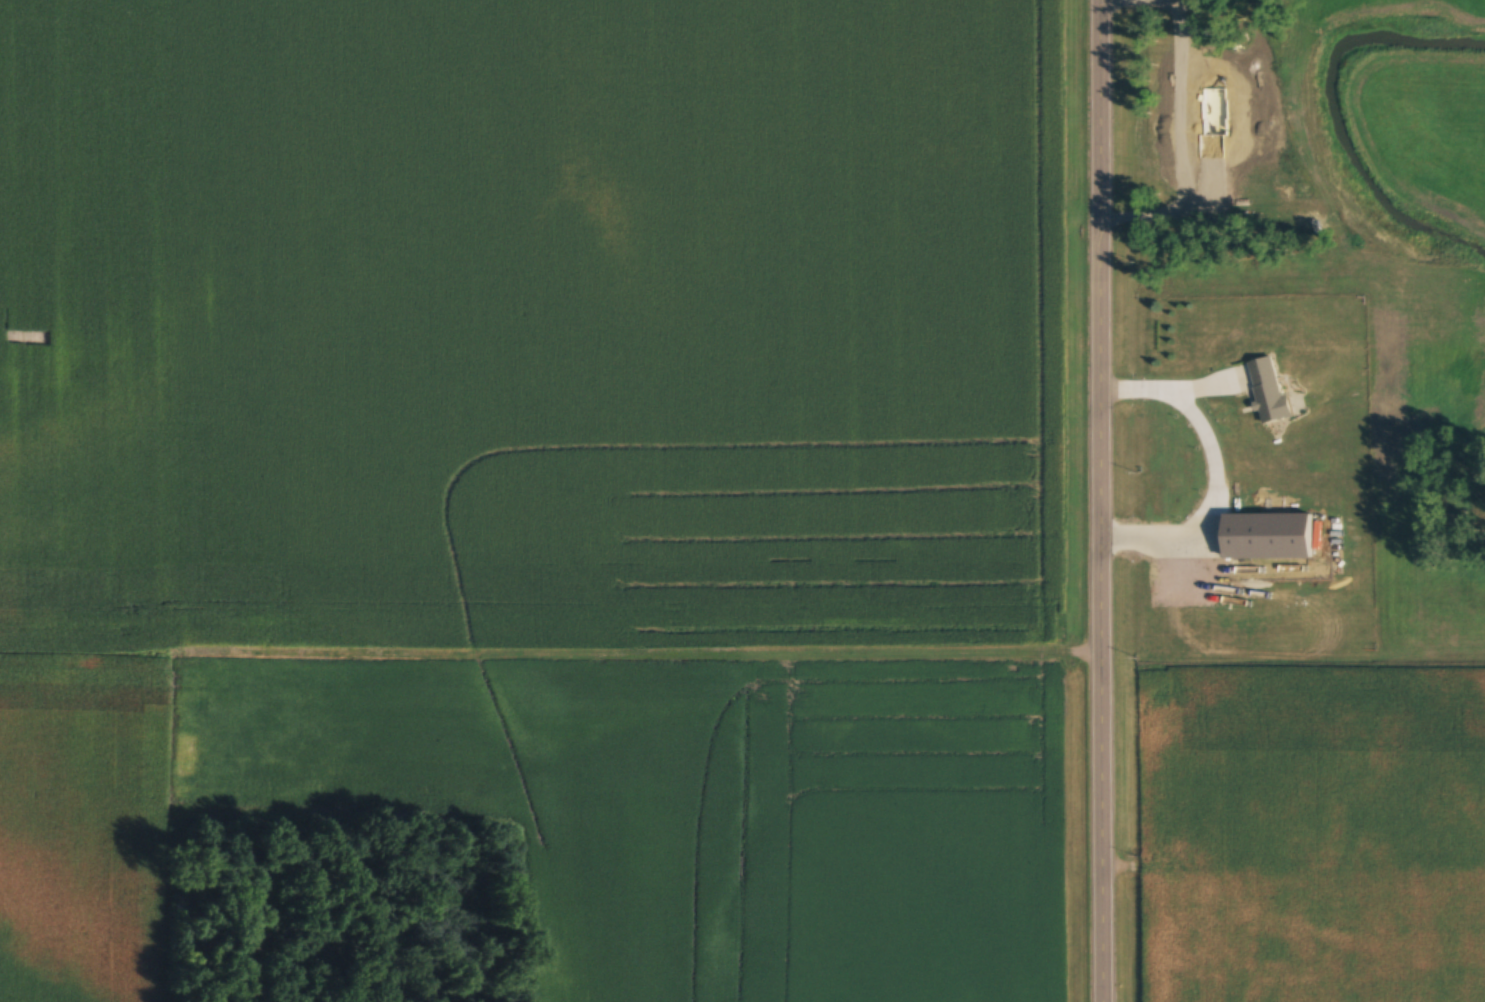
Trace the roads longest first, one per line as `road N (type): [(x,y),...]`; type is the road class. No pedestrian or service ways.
road 1 (tertiary): [(1101,1001),(1098,0)]

